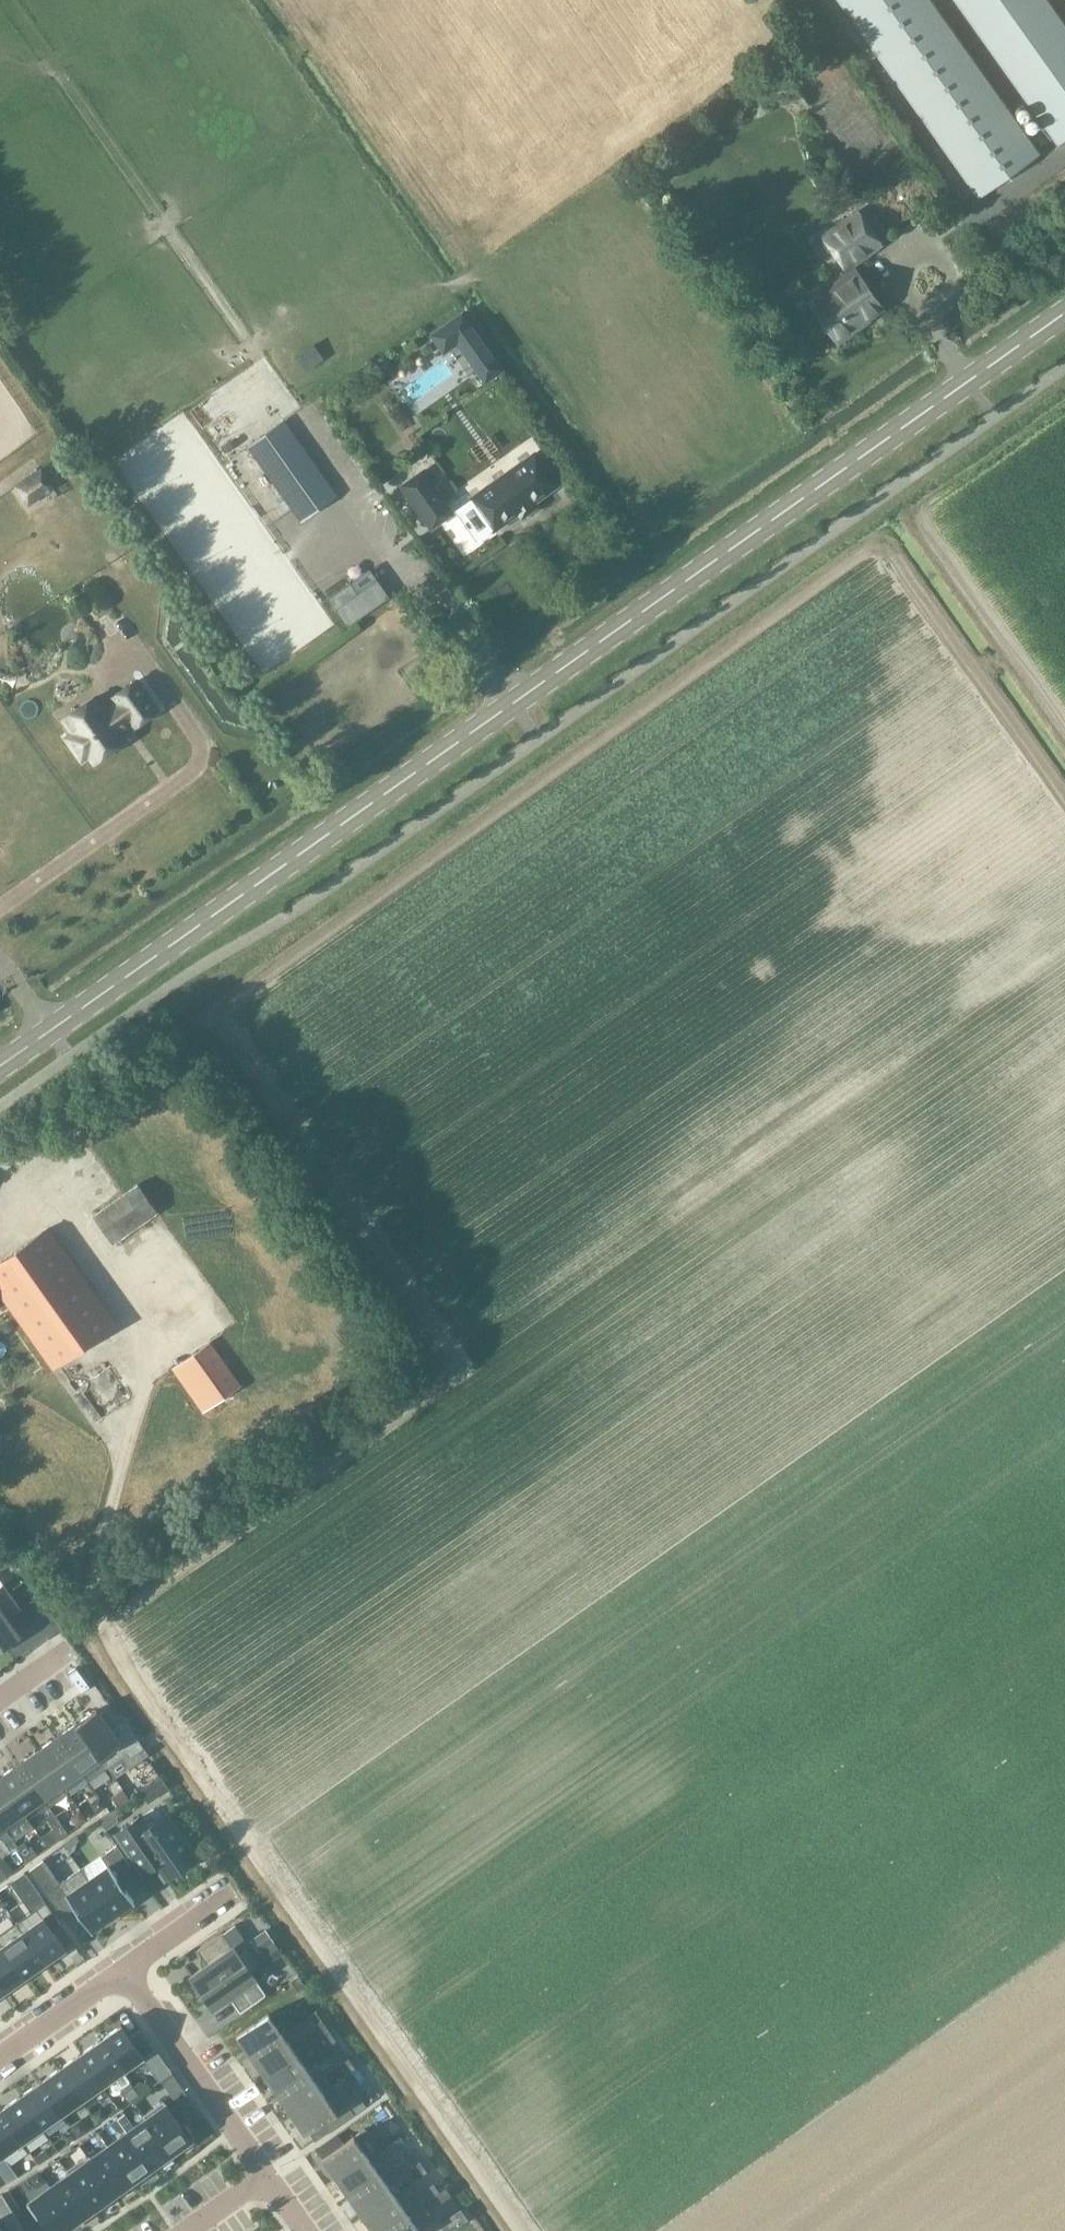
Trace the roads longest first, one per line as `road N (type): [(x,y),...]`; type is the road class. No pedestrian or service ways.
road 1 (secondary): [(0,1065),(1064,312)]
road 2 (residential): [(122,1969),(266,2175)]
road 3 (residential): [(0,2058),(122,1969)]
road 4 (residential): [(122,1969),(231,1893)]

